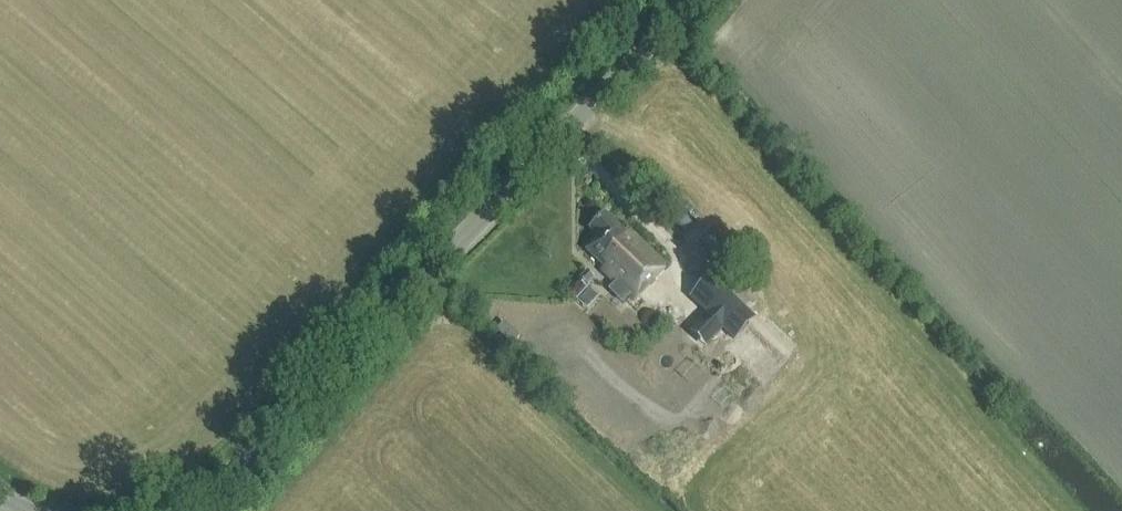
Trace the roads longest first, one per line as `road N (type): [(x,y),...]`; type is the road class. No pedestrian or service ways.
road 1 (unclassified): [(201,510),(694,0)]

